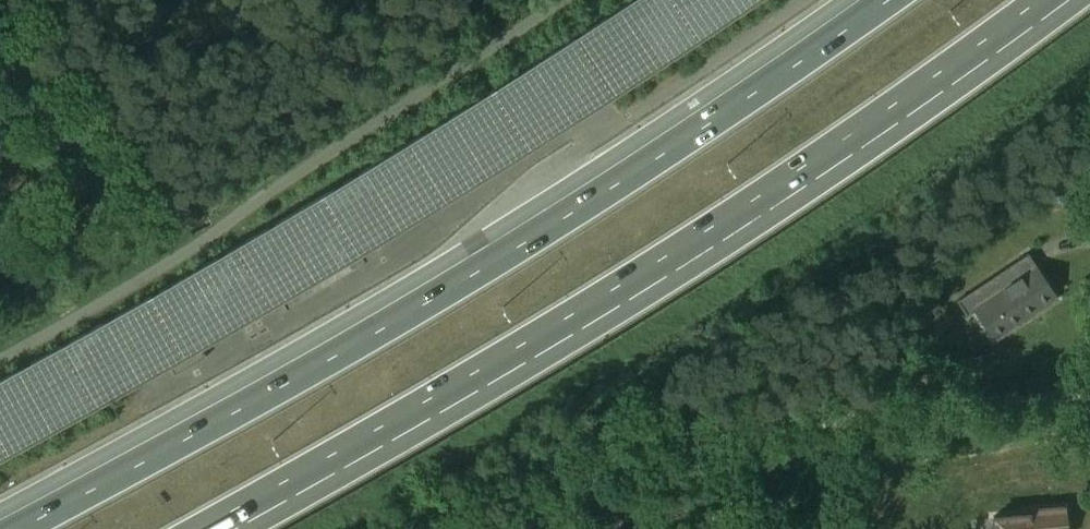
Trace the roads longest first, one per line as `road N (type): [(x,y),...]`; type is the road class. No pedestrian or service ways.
road 1 (motorway): [(885,0),(587,210),(12,528)]
road 2 (motorway): [(211,528),(631,289),(1060,0)]

